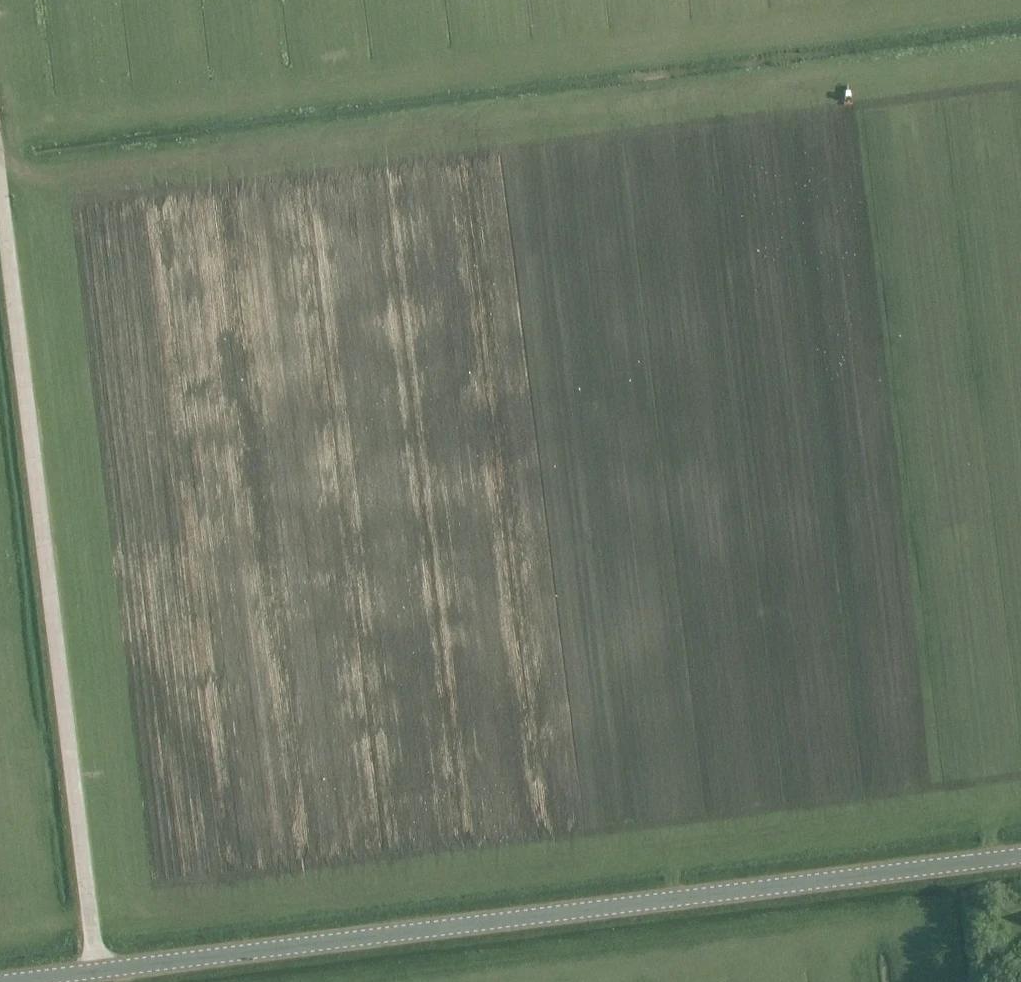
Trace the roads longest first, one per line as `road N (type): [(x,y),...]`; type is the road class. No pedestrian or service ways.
road 1 (tertiary): [(98,972),(1020,856)]
road 2 (unclassified): [(98,972),(0,176)]

